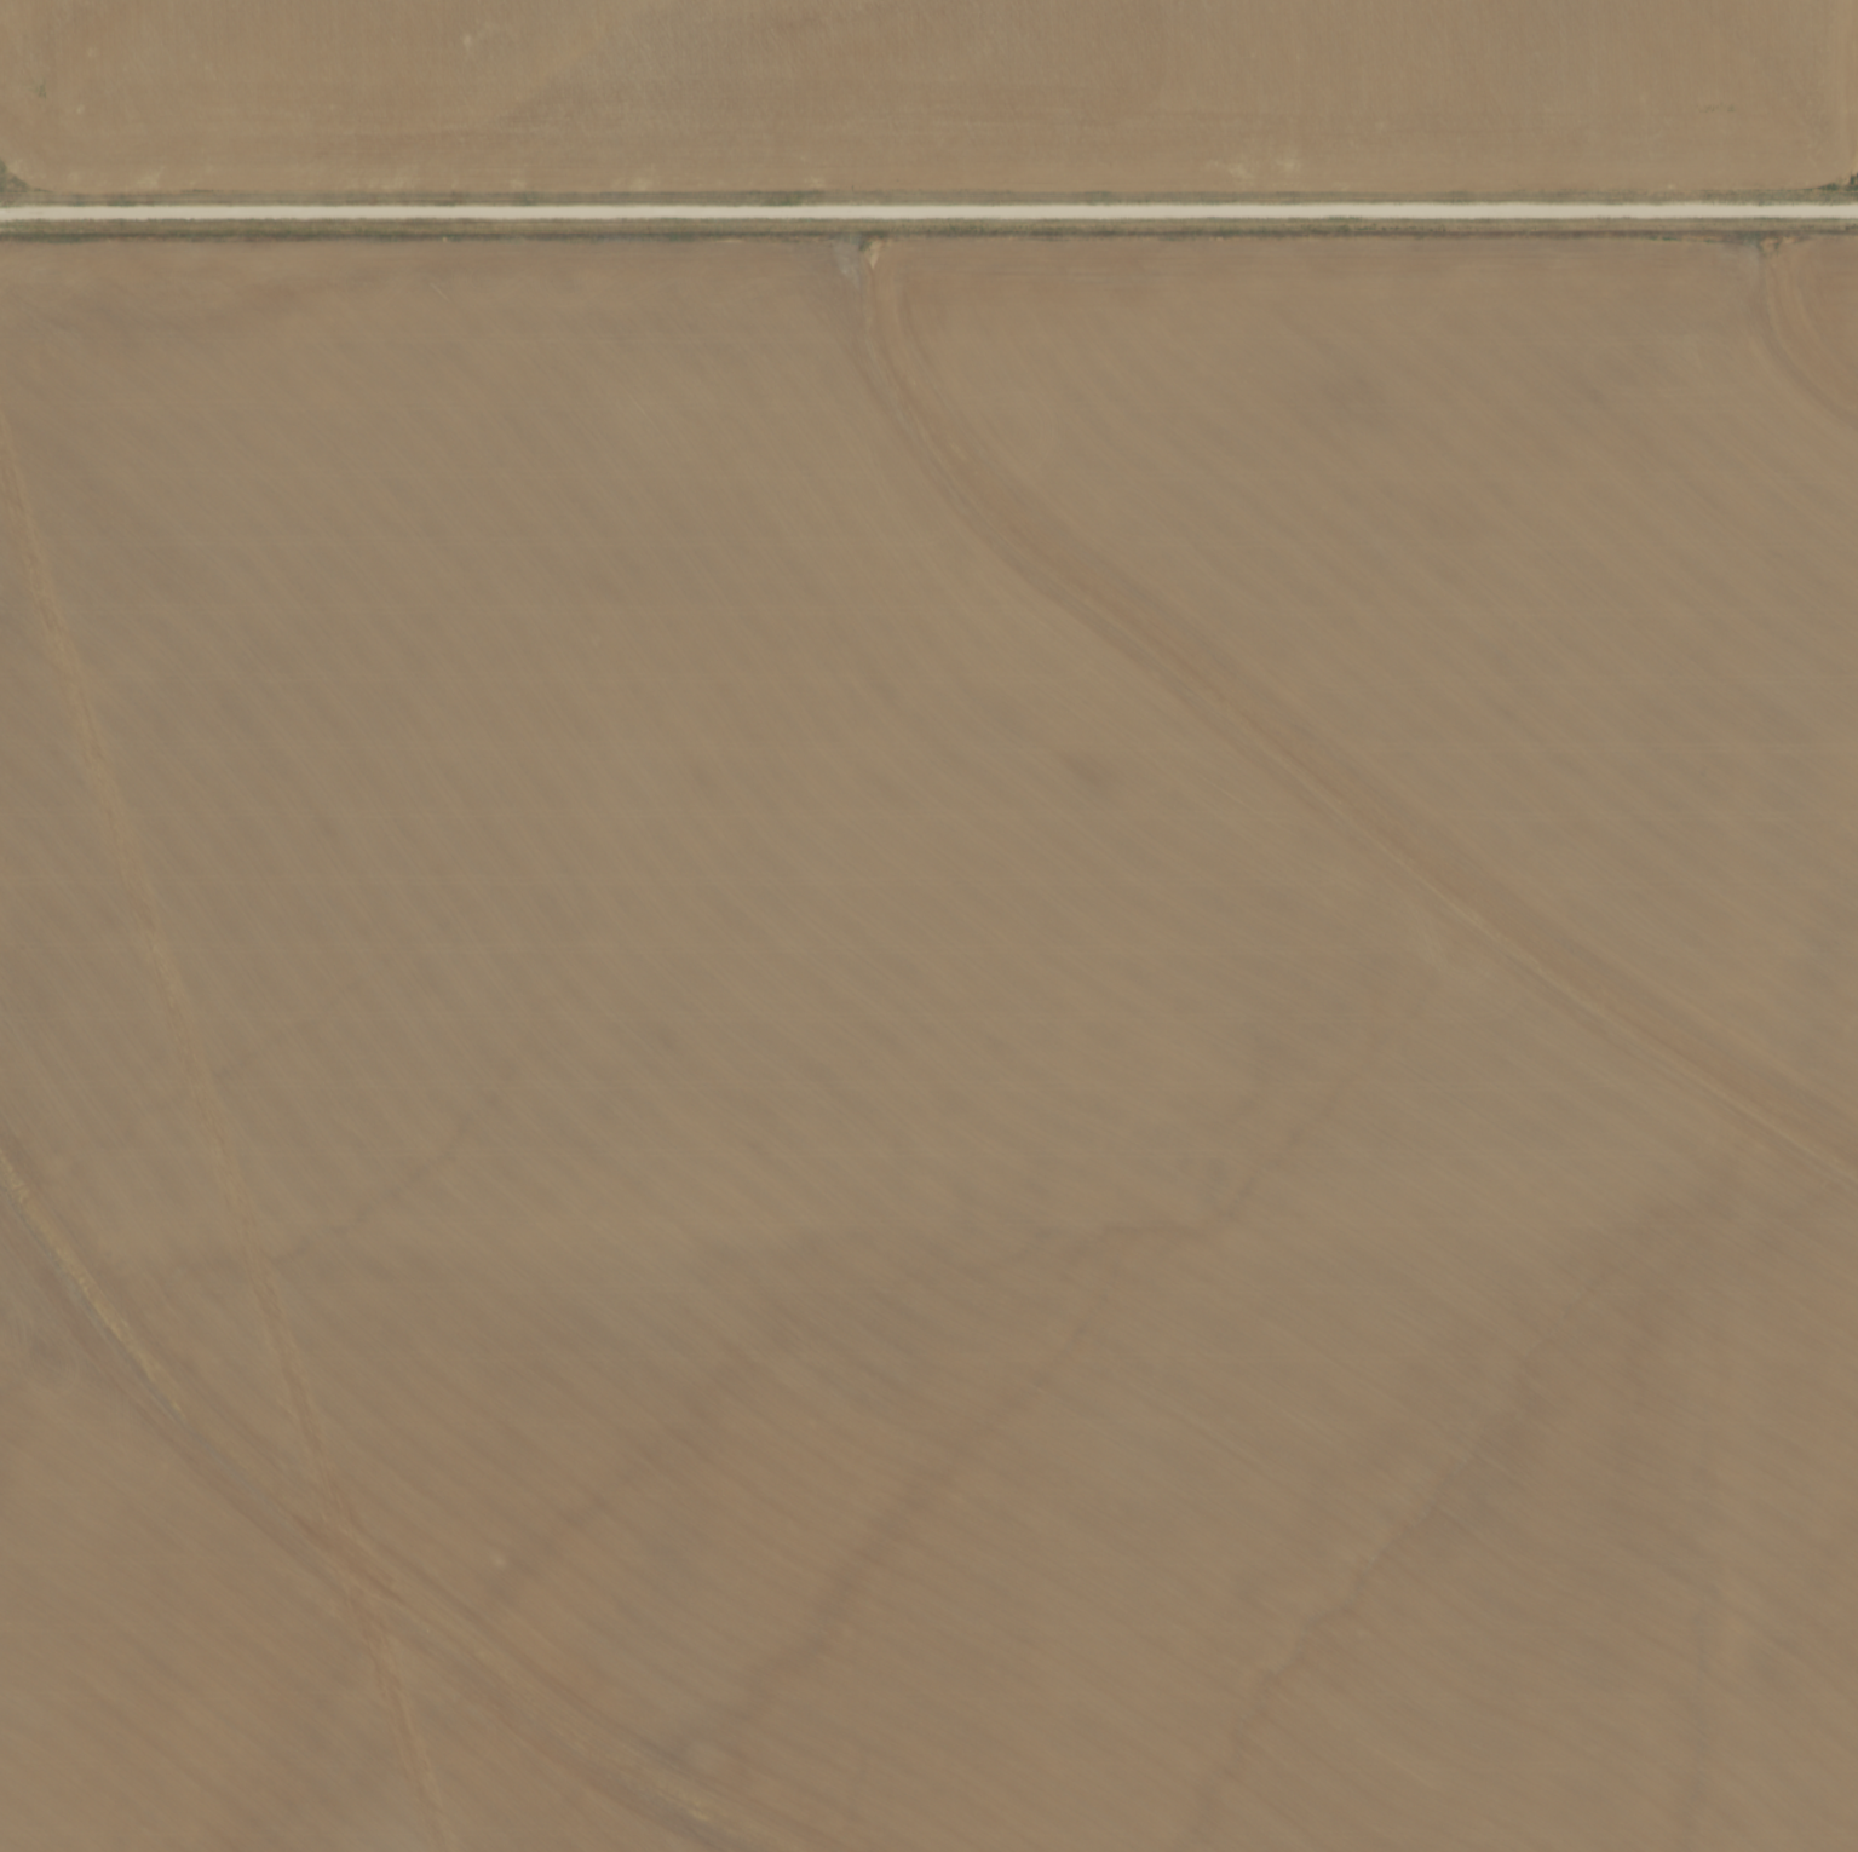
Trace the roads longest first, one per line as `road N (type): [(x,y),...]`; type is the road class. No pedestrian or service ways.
road 1 (track): [(0,213),(1857,209)]

